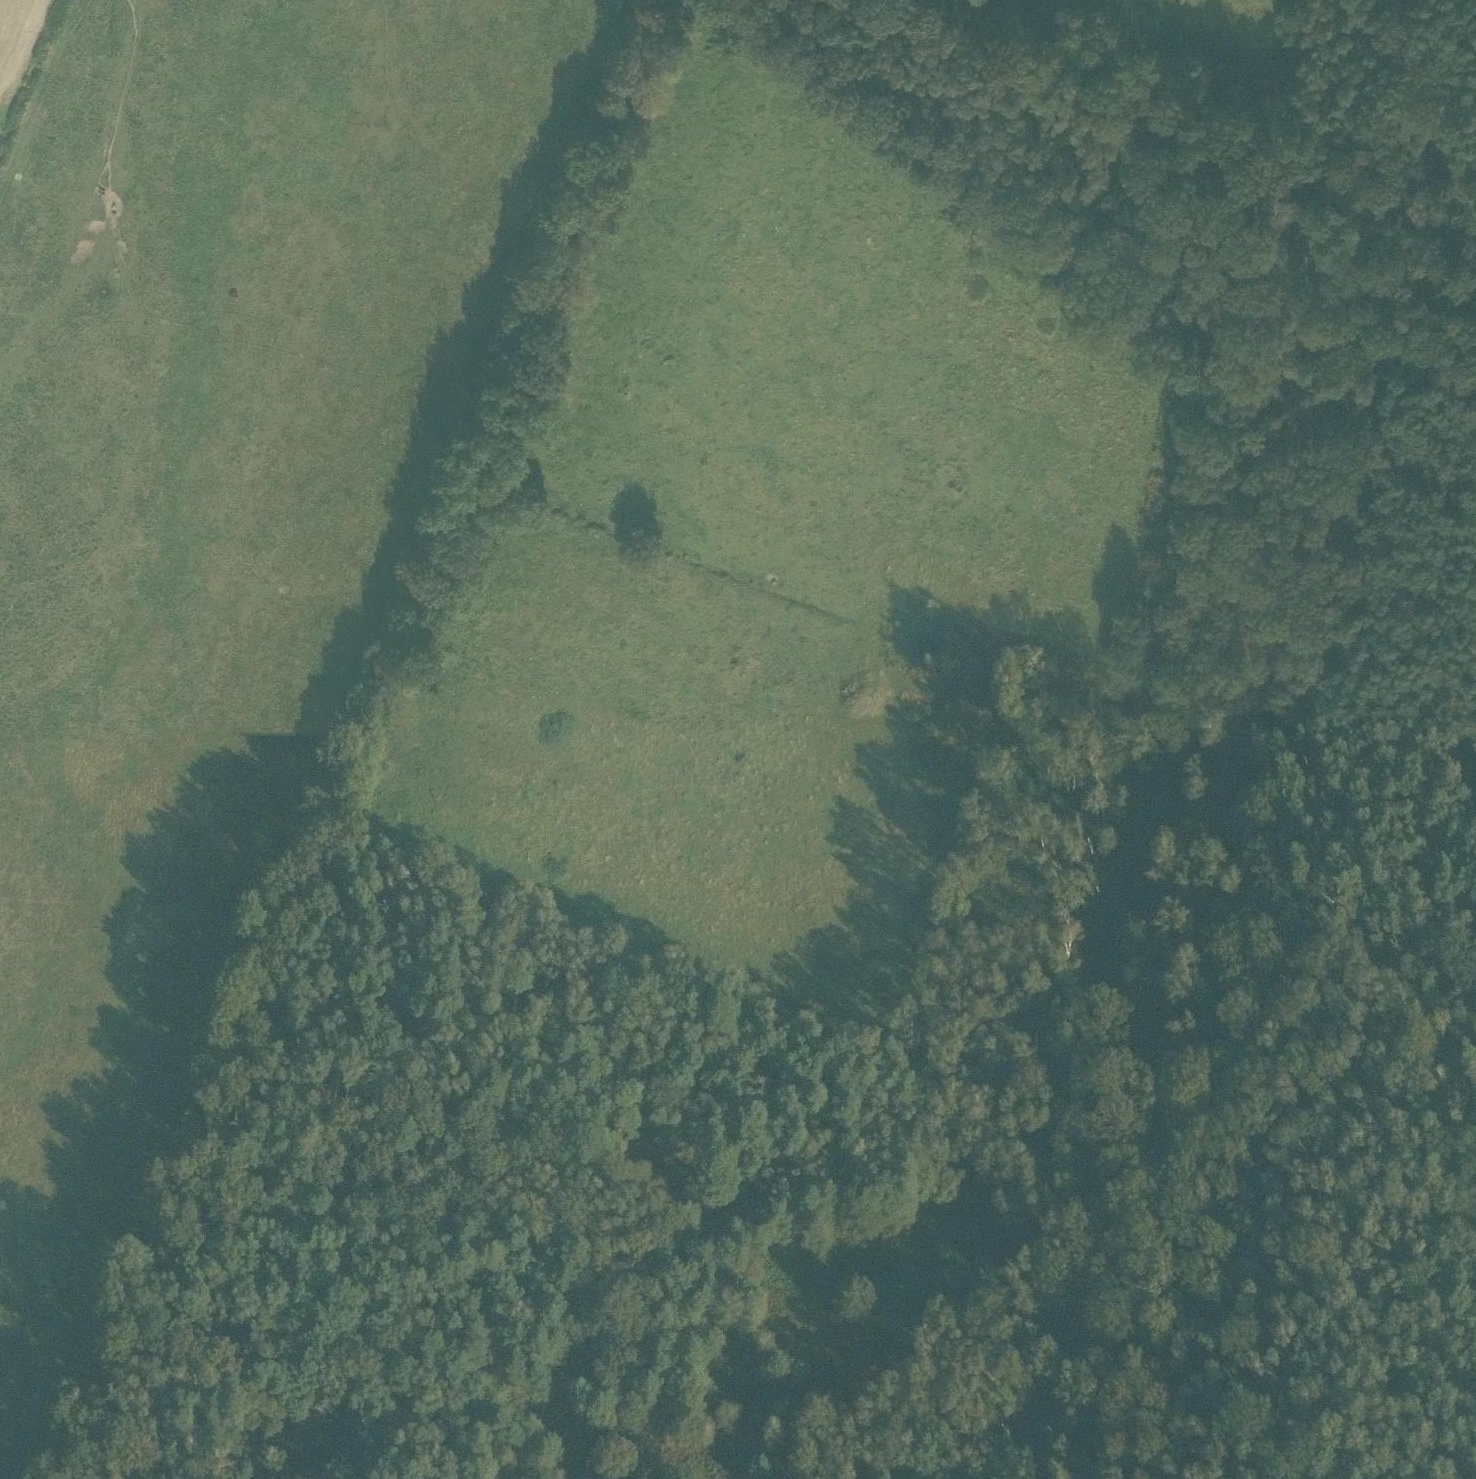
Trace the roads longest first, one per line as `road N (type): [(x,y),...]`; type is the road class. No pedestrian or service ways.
road 1 (track): [(664,0),(421,576),(62,1477)]
road 2 (track): [(1297,1478),(1475,1199)]
road 3 (track): [(1340,1478),(1409,1358),(1475,1347)]

